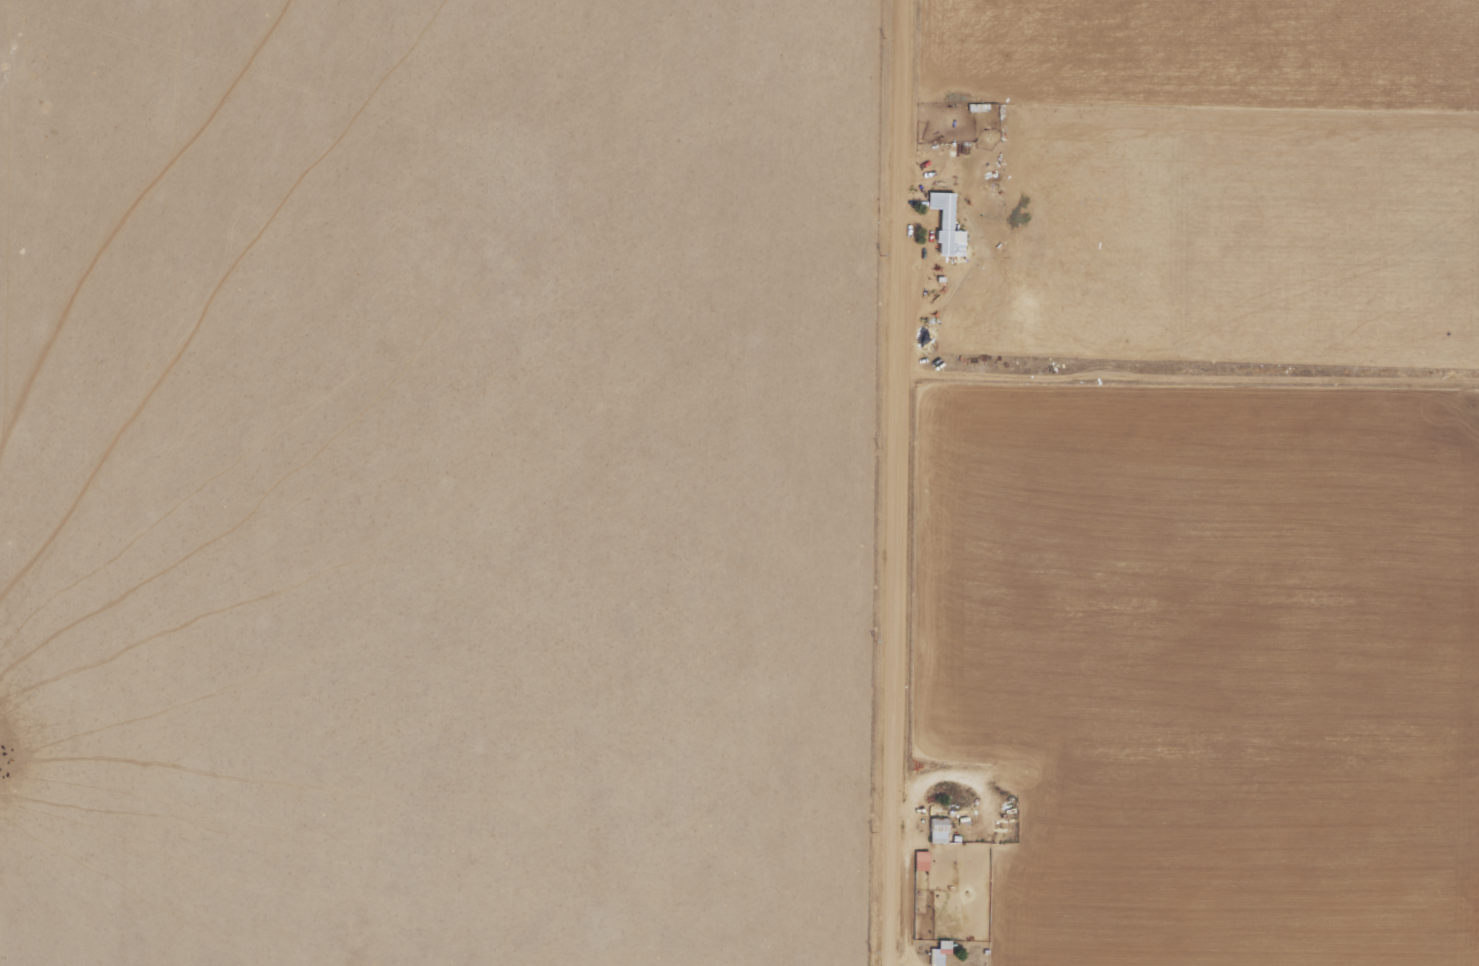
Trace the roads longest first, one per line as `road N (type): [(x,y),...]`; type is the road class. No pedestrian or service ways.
road 1 (residential): [(891,965),(904,0)]

